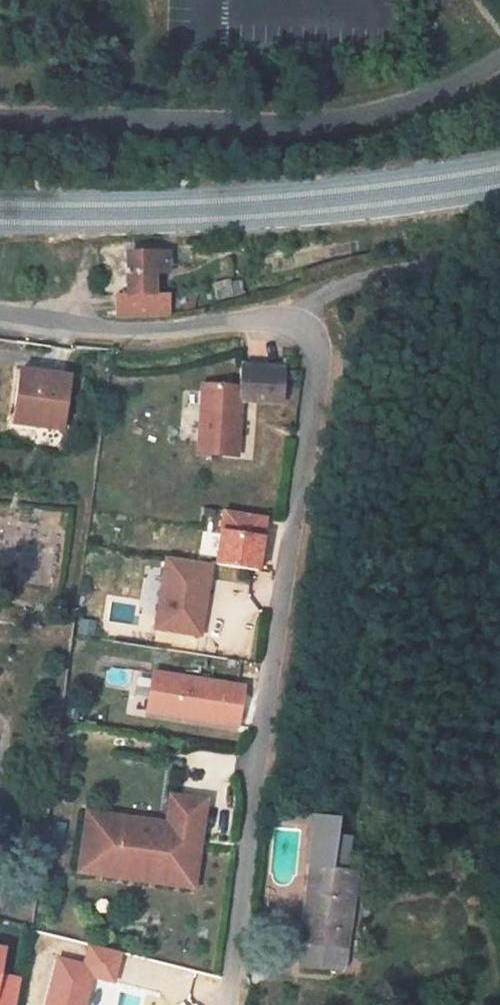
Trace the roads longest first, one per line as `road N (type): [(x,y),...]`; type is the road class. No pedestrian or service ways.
road 1 (residential): [(230,1004),(320,370),(315,339),(289,317),(140,334),(0,313)]
road 2 (unclassified): [(0,116),(347,123),(419,102),(499,60)]

